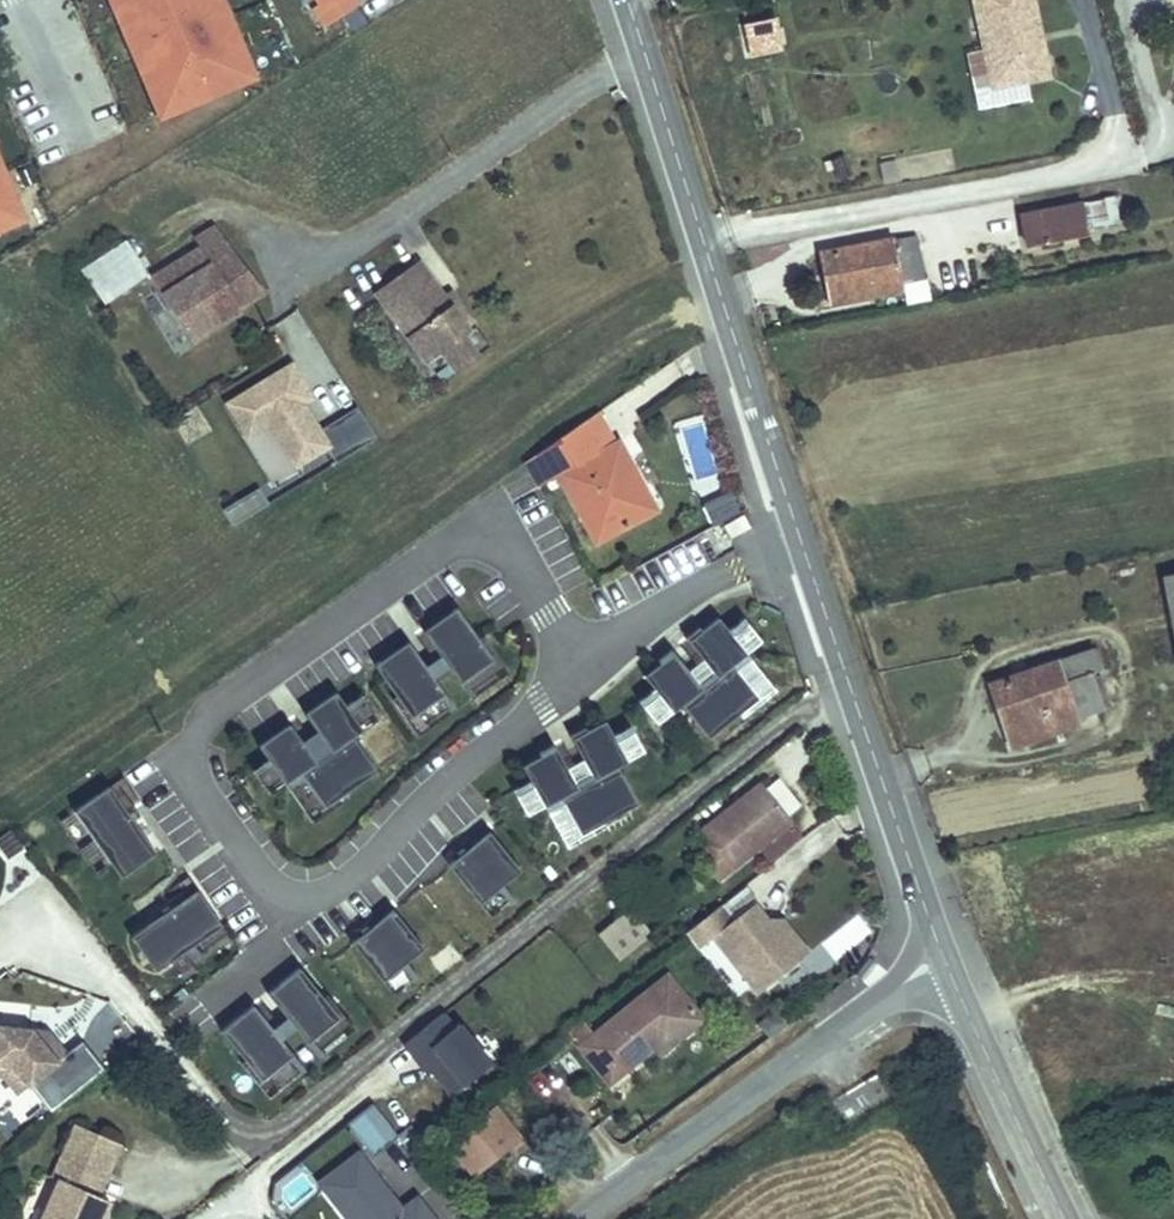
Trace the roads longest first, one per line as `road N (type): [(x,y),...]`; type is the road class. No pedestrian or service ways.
road 1 (residential): [(29,934),(114,991),(222,1118),(260,1137),(284,1130),(795,716),(852,697)]
road 2 (residential): [(593,659),(453,775),(357,874),(315,894),(270,881),(203,789),(199,740),(216,712),(442,551),(469,543),(500,549),(551,613)]
road 3 (unclassified): [(624,0),(802,544)]
road 4 (residential): [(584,1218),(945,959)]
road 5 (unclassified): [(945,959),(1065,1218)]
road 6 (unclassified): [(852,697),(945,959)]
road 7 (residential): [(802,544),(708,583),(593,659)]
road 8 (unclassified): [(802,544),(852,697)]

